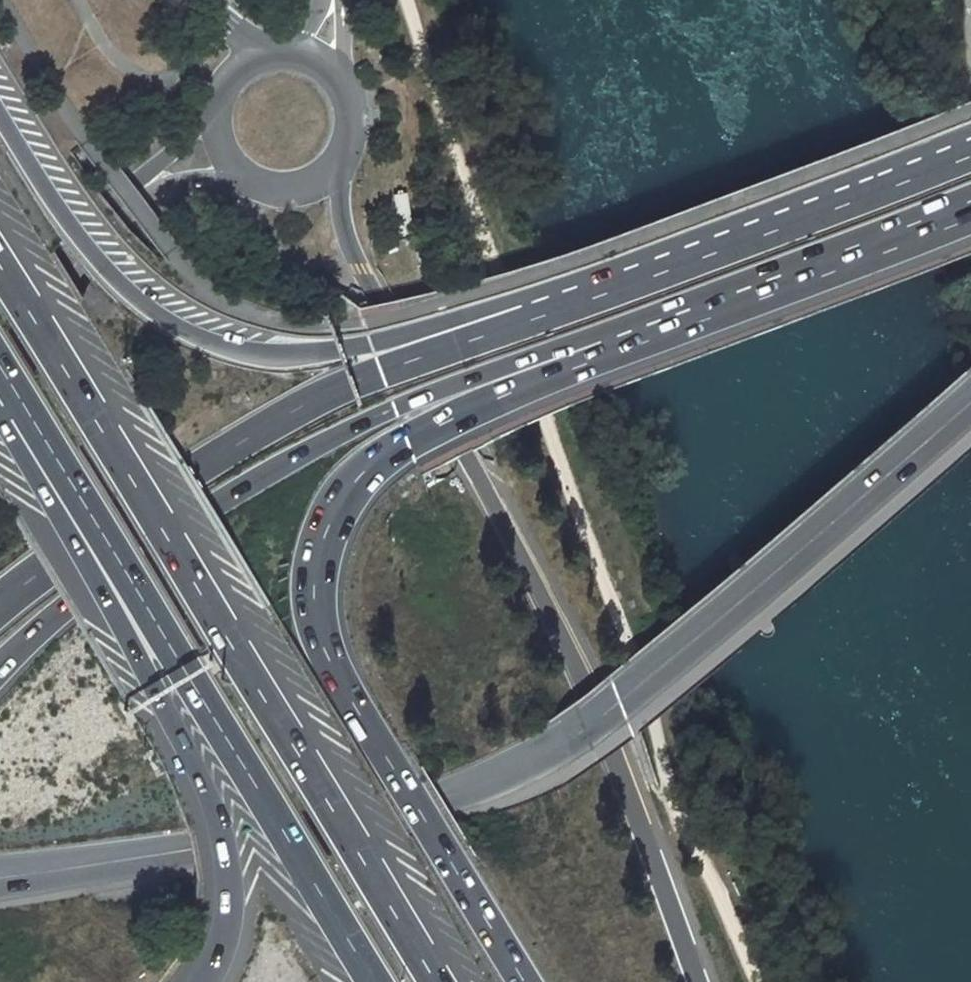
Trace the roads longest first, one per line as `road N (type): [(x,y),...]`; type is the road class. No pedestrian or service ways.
road 1 (trunk): [(698,981),(577,661),(328,152),(283,115)]
road 2 (trunk): [(446,981),(0,258)]
road 3 (trunk): [(525,981),(342,683),(316,624),(315,567),(337,503),(379,458),(585,351)]
road 4 (trunk): [(29,411),(377,981)]
road 5 (trunk): [(515,319),(460,316),(367,343),(285,354),(198,339),(125,287),(85,244),(0,114)]
road 6 (trunk): [(515,319),(294,410),(125,509),(0,604)]
road 7 (trunk): [(101,581),(217,501),(342,432),(536,353),(585,351)]
road 8 (tertiary): [(970,390),(653,675),(598,707),(556,712)]
road 9 (tertiary): [(351,263),(438,442),(446,506),(440,593),(456,648),(487,688),(556,712)]
road 10 (motorway): [(970,145),(515,319)]
road 11 (trunk): [(101,581),(220,842),(227,911),(199,981)]
road 12 (motorway): [(585,351),(970,205)]
road 13 (tertiary): [(110,230),(148,211),(238,202),(309,219),(342,245),(351,263)]
road 14 (secondary): [(283,115),(157,188),(110,230)]
road 15 (secondary): [(110,230),(0,392)]
road 16 (trunk): [(29,411),(30,455),(101,581)]
road 17 (tertiary): [(283,115),(351,263)]
road 18 (trunk): [(283,115),(244,39),(203,0)]
road 19 (trunk): [(0,669),(101,581)]
road 20 (unclassified): [(283,115),(307,91),(332,0)]

